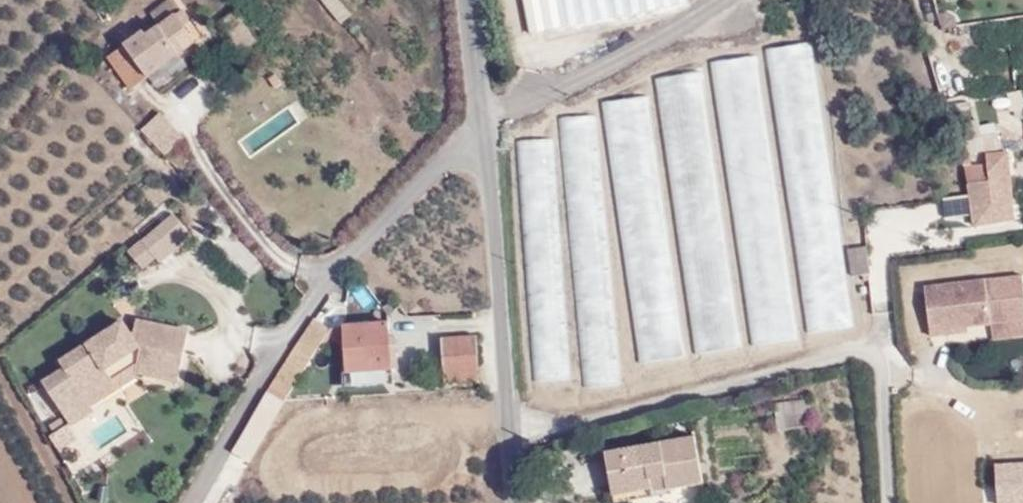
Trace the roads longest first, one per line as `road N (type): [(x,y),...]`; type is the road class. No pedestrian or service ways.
road 1 (residential): [(470,0),(521,502)]

